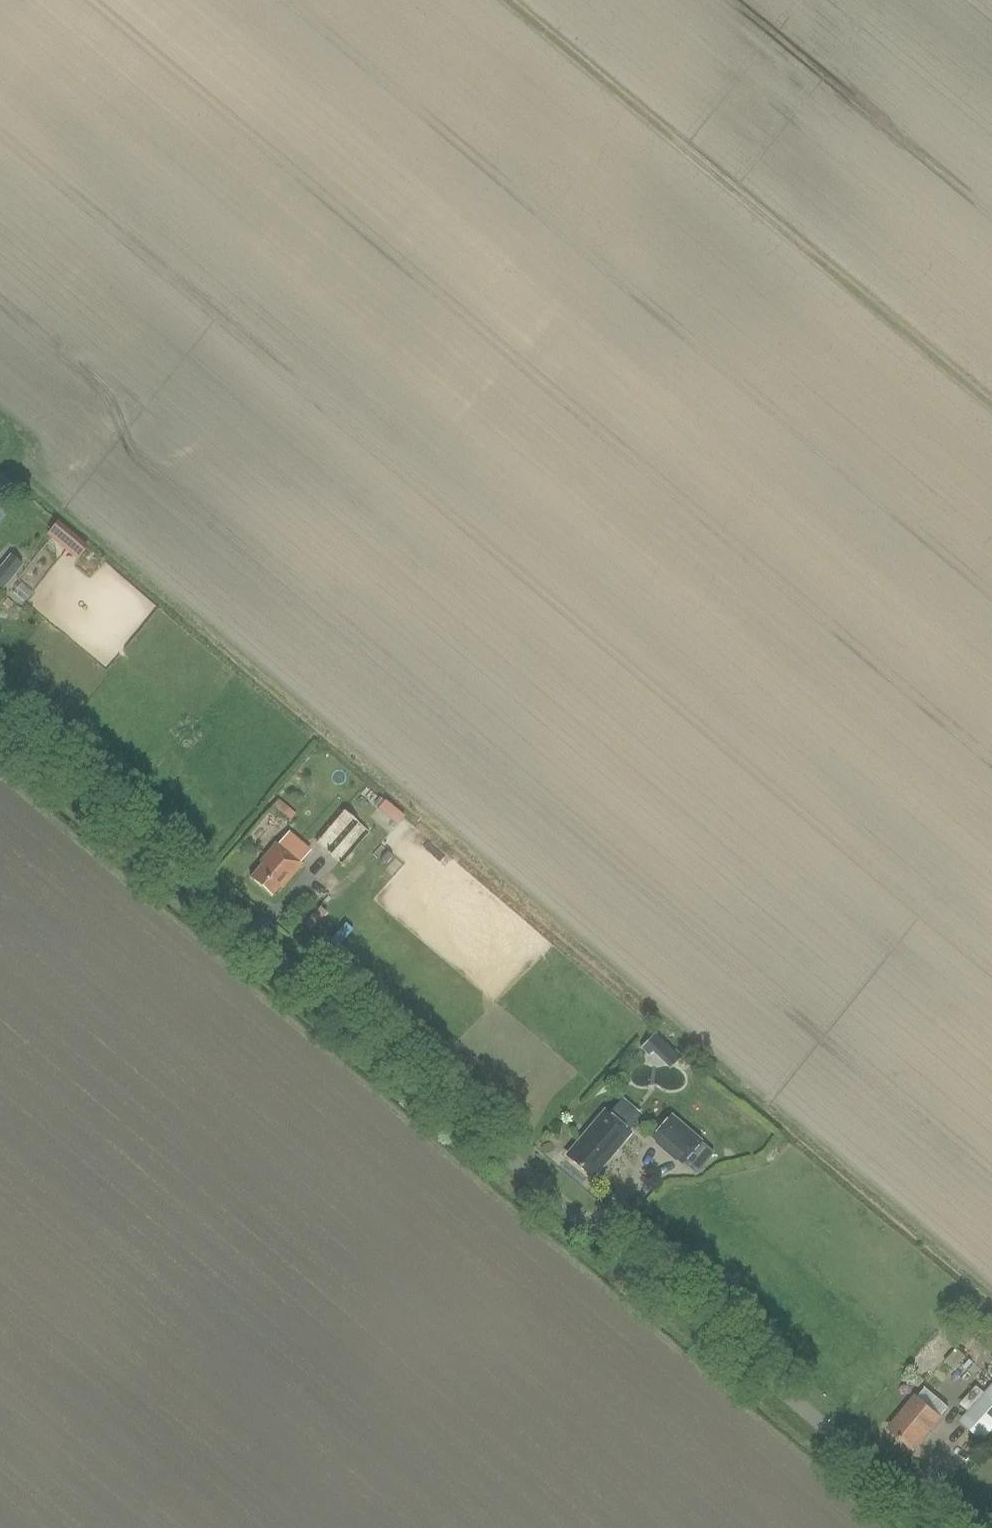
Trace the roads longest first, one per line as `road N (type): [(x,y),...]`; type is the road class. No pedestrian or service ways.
road 1 (unclassified): [(937,1527),(0,723)]

